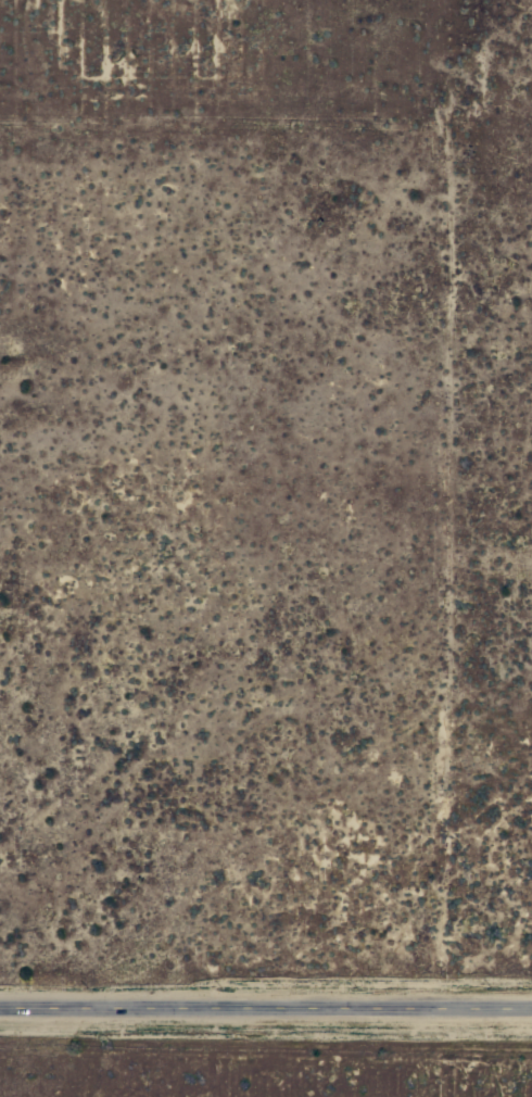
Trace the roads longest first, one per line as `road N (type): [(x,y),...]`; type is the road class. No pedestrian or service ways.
road 1 (primary): [(531,1010),(0,1012)]

